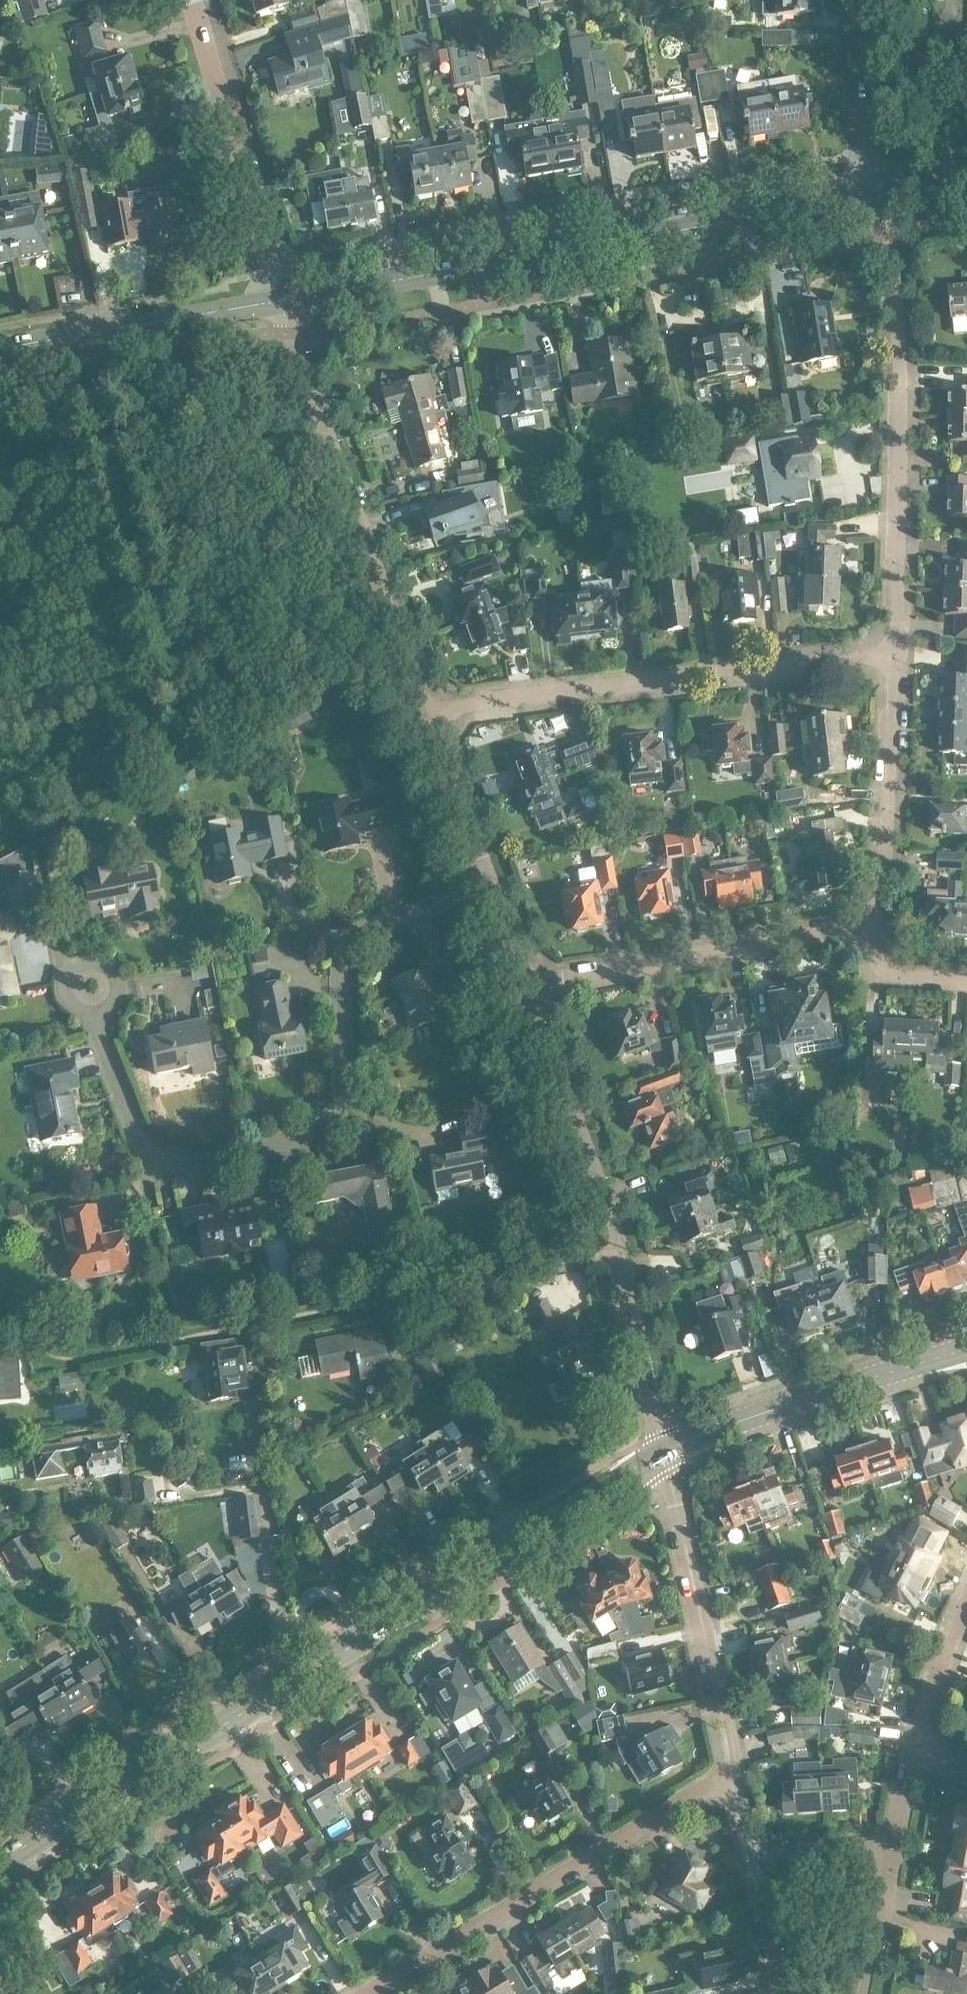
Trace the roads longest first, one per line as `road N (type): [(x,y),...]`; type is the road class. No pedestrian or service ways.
road 1 (residential): [(93,1012),(140,1141),(151,1152),(251,1154),(330,1124),(344,1109),(344,964),(361,932),(492,886)]
road 2 (tertiary): [(280,300),(881,196)]
road 3 (residential): [(427,710),(897,653)]
road 4 (residential): [(897,653),(901,360),(881,196)]
road 5 (residential): [(427,710),(280,300)]
road 6 (residential): [(366,1993),(725,1780)]
road 7 (secondary): [(314,1670),(661,1452)]
road 8 (secondary): [(0,1860),(314,1670)]
road 9 (residential): [(885,916),(534,984)]
road 10 (residential): [(725,1780),(661,1452)]
road 11 (secondary): [(661,1452),(966,1352)]
road 12 (residential): [(280,300),(192,0)]
road 13 (tertiary): [(0,348),(280,300)]
road 14 (residential): [(623,1253),(534,984)]
road 15 (unclassified): [(95,1355),(363,1302)]
road 16 (residential): [(363,1302),(623,1253)]
road 17 (residential): [(885,916),(897,653)]
road 18 (residential): [(661,1452),(623,1253)]
road 19 (residential): [(881,196),(870,172),(863,0)]
road 20 (residential): [(263,1489),(280,1616),(314,1670)]
road 21 (residential): [(492,886),(427,710)]
road 22 (residential): [(916,1753),(966,1602)]
road 23 (residential): [(741,1857),(892,1856)]
road 24 (residential): [(93,1012),(106,1007),(115,981),(97,961),(83,961),(64,978),(63,992),(80,1011)]
road 25 (residential): [(773,1993),(741,1857)]
road 26 (residential): [(966,987),(882,965),(885,916)]

